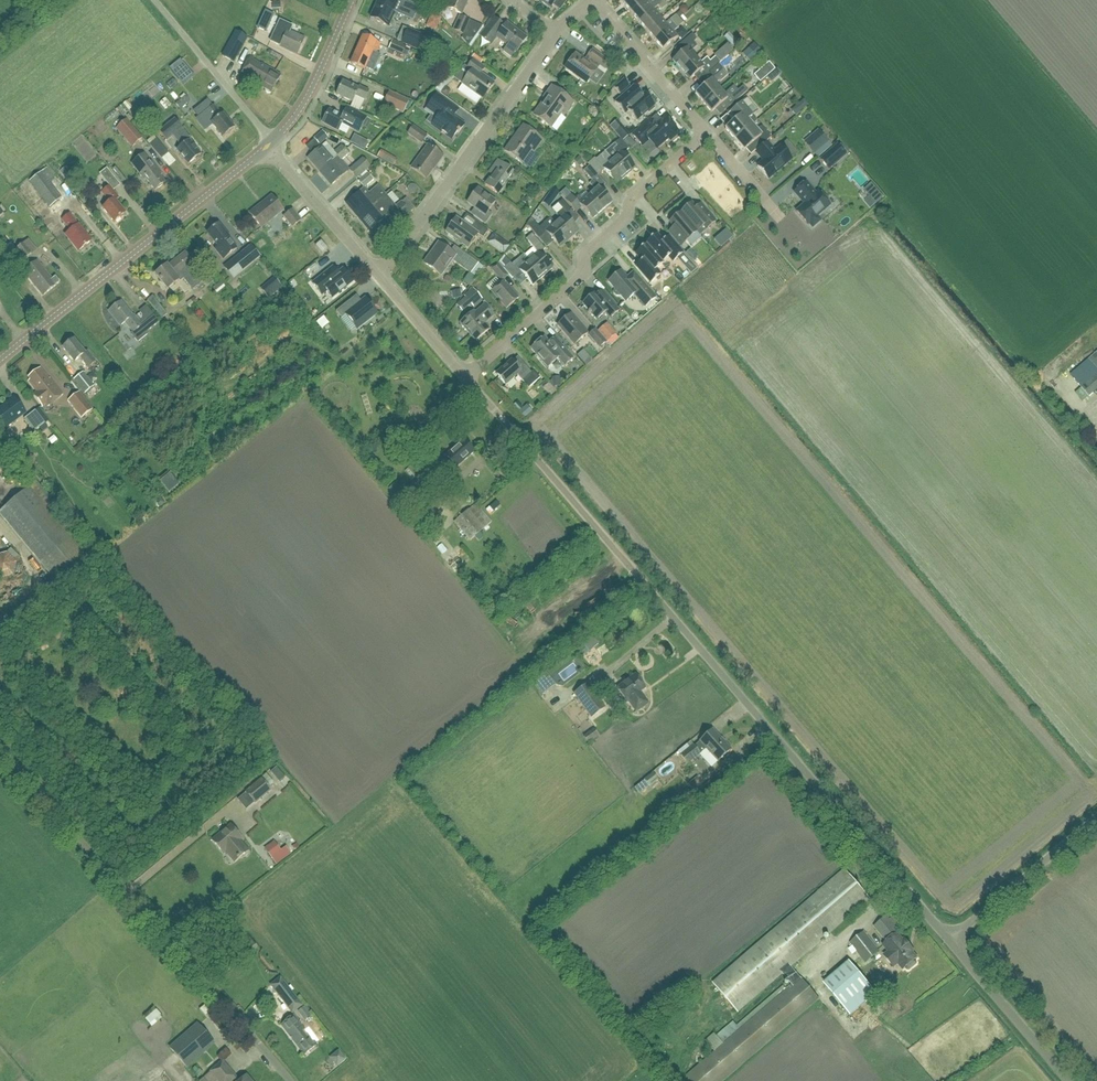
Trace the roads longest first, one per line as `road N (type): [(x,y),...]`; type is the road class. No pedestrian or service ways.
road 1 (unclassified): [(949,941),(464,377)]
road 2 (unclassified): [(289,1080),(0,747)]
road 3 (unclassified): [(464,377),(583,276),(583,255),(706,134)]
road 4 (tertiary): [(0,359),(271,142)]
road 5 (unclassified): [(379,277),(556,34)]
road 6 (unclassified): [(949,941),(1096,818)]
road 7 (unclassified): [(271,142),(154,0)]
road 8 (unclassified): [(1067,1080),(949,941)]
road 9 (unclassified): [(706,134),(592,0)]
road 10 (unclassified): [(379,277),(271,142)]
road 11 (tertiary): [(271,142),(301,108),(351,0)]
road 12 (unclassified): [(464,377),(379,277)]

